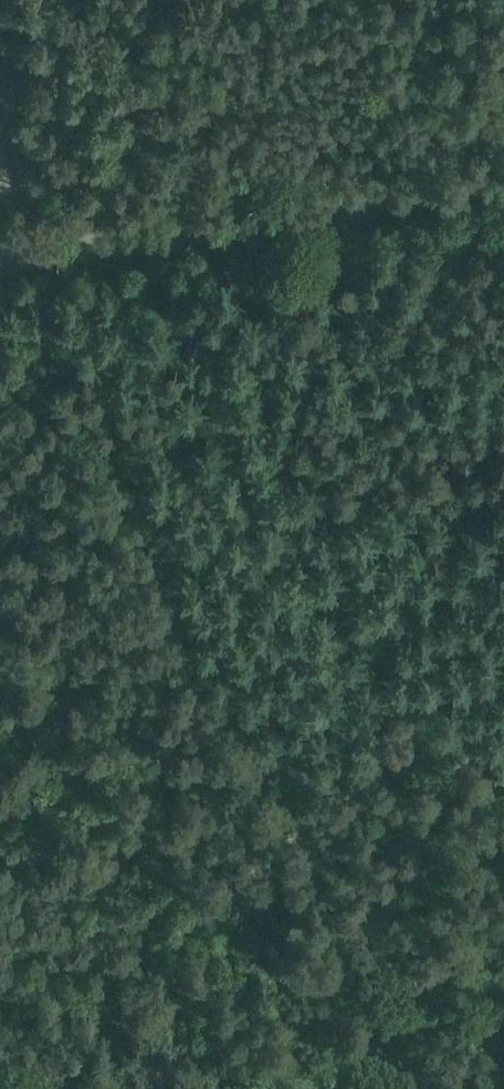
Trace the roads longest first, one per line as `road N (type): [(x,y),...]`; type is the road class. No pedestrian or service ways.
road 1 (unclassified): [(0,261),(503,184)]

